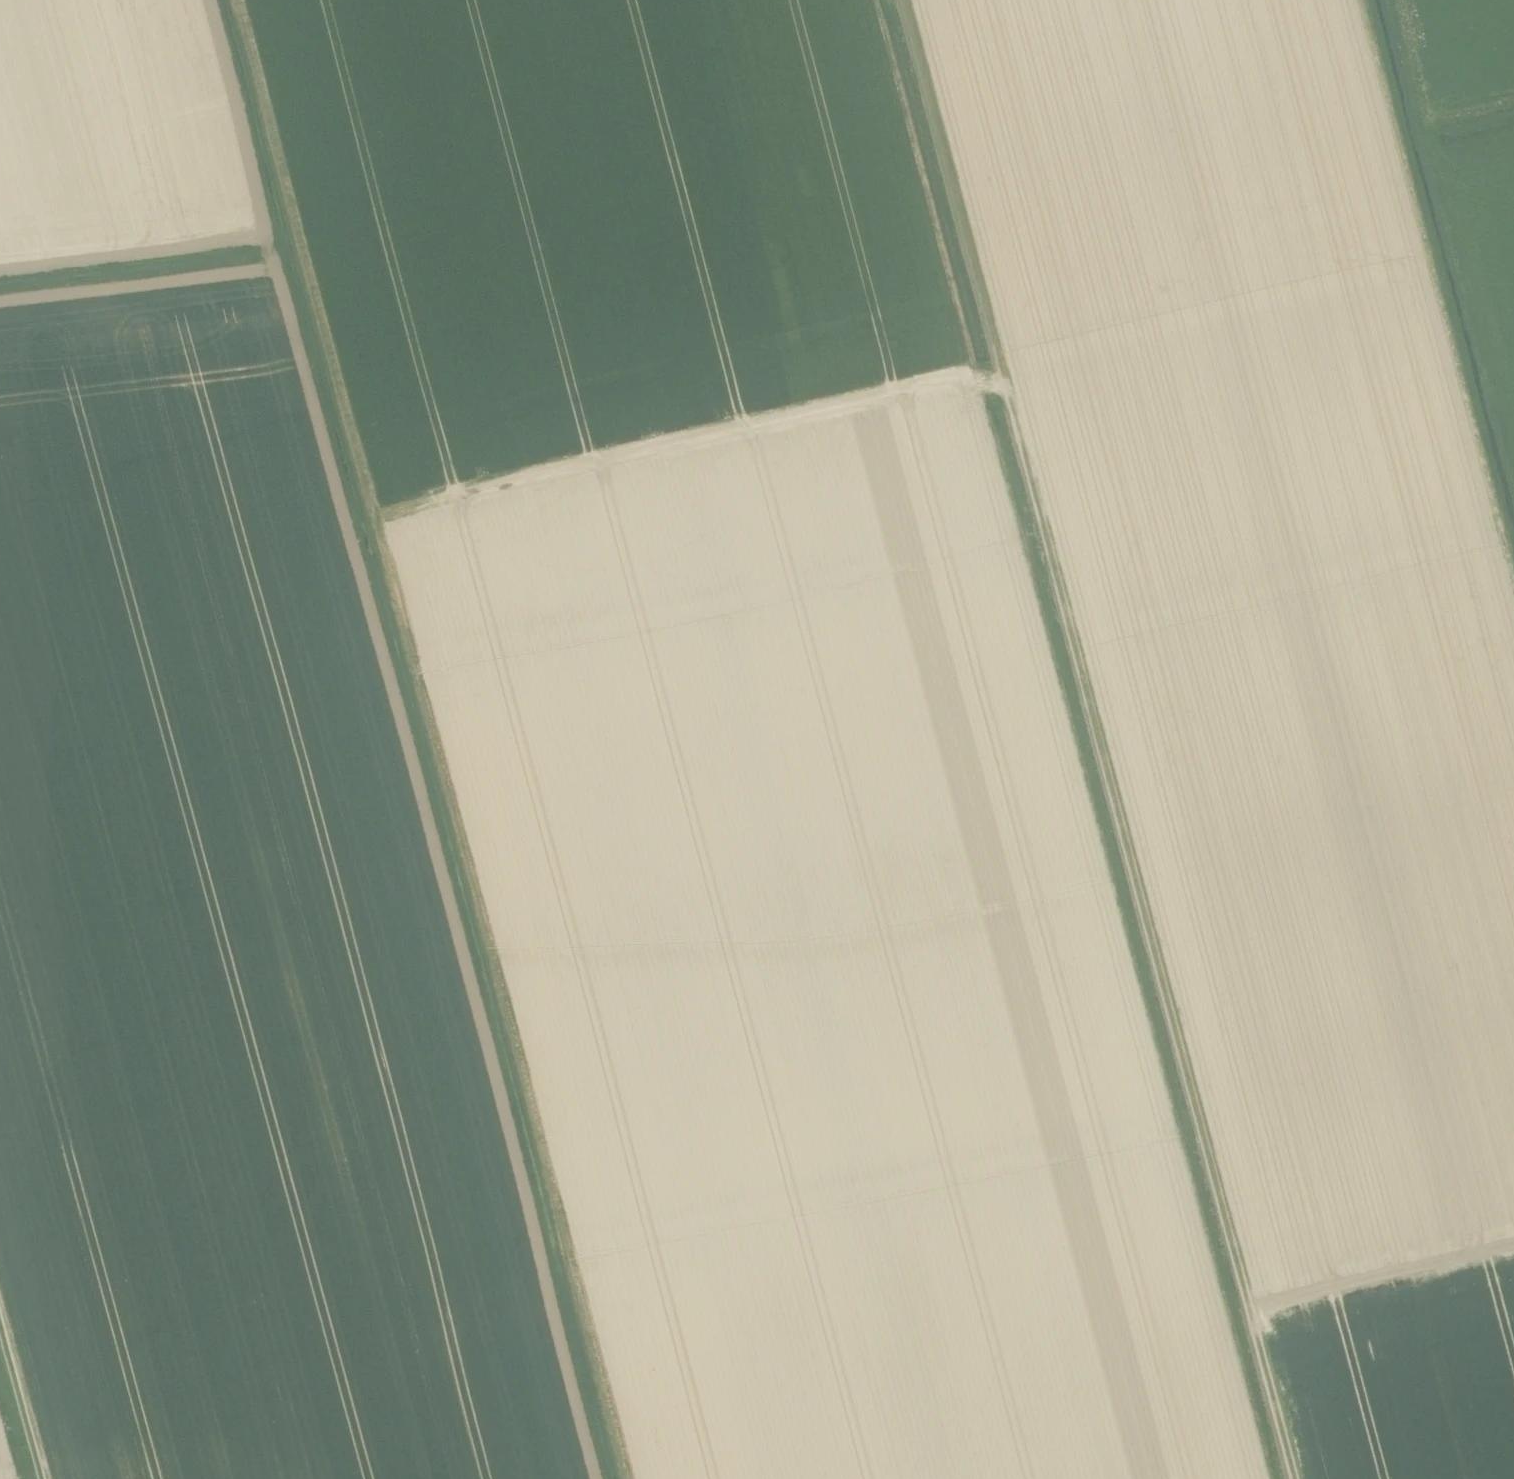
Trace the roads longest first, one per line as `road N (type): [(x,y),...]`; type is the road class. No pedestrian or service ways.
road 1 (track): [(1295,1478),(905,0)]
road 2 (track): [(41,1478),(0,1329)]

